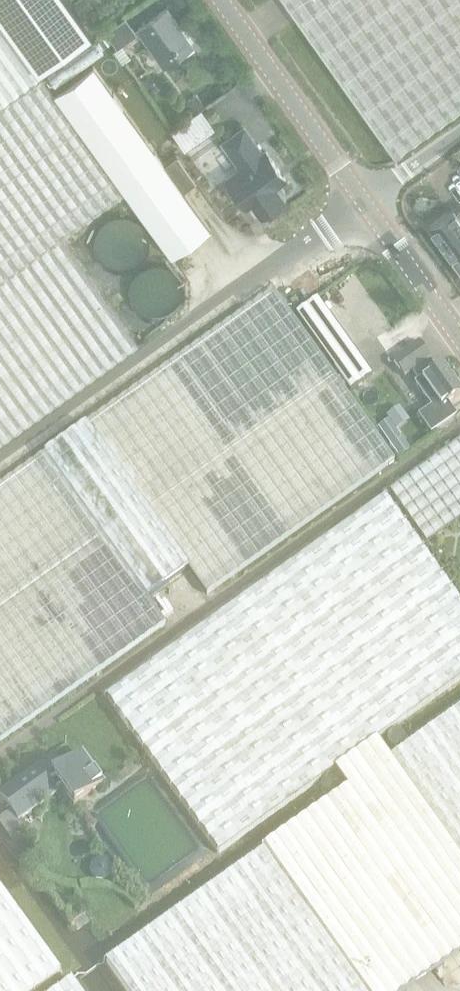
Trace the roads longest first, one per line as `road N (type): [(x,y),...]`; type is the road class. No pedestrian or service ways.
road 1 (unclassified): [(363,201),(0,456)]
road 2 (tertiary): [(220,0),(363,201)]
road 3 (tertiary): [(363,201),(459,343)]

